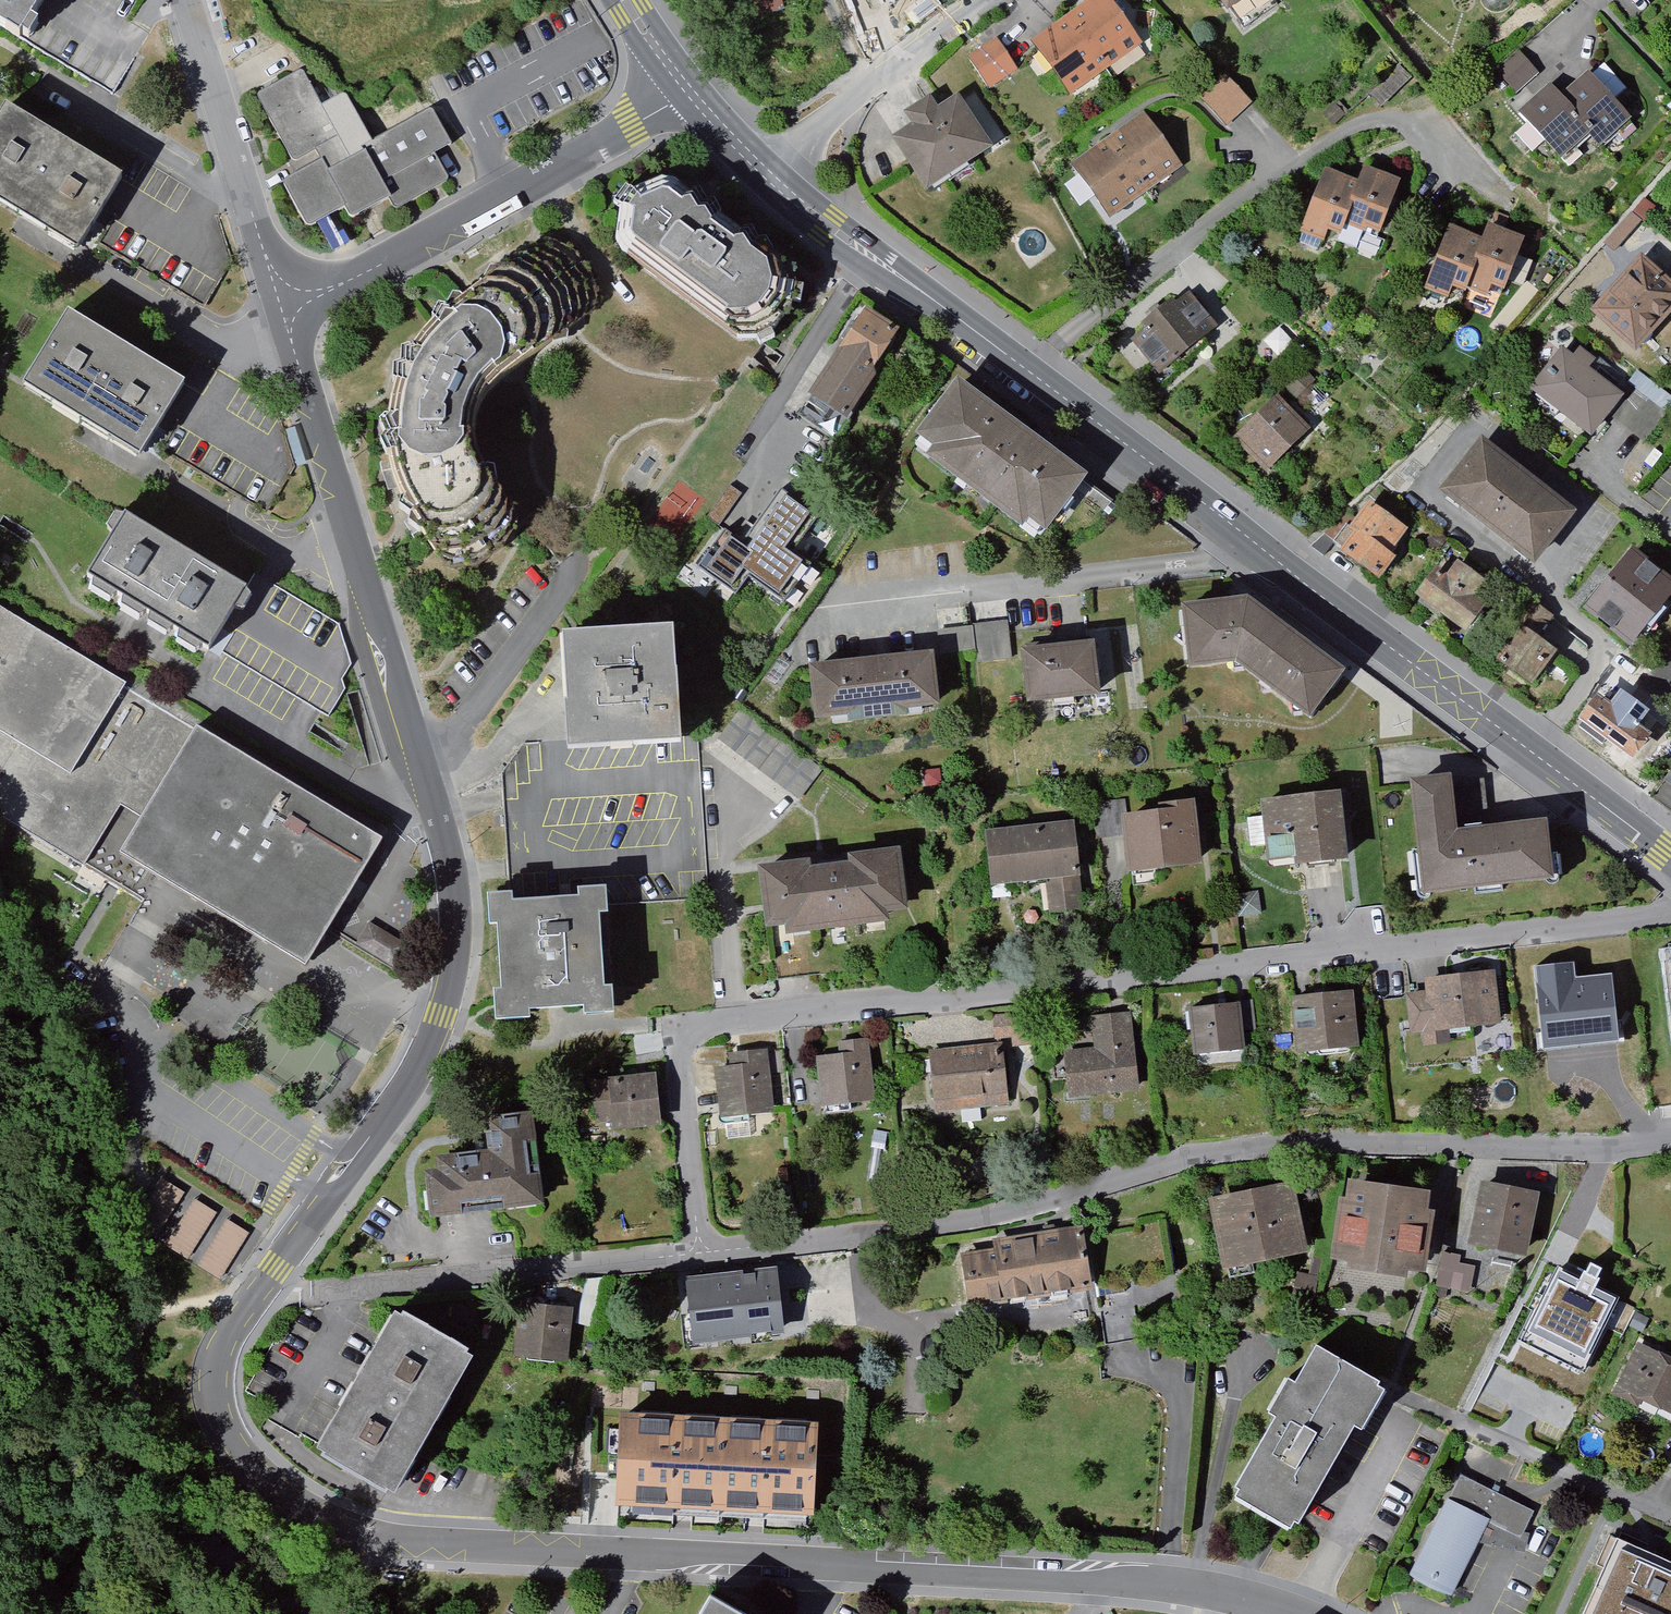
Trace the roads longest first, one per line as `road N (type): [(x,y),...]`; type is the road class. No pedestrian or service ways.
road 1 (residential): [(285,309),(426,759),(459,923),(432,1035),(408,1080),(220,1349),(217,1403),(252,1462),(283,1494),(368,1537),(1168,1586),(1290,1613)]
road 2 (residential): [(693,1260),(677,1020),(1670,912)]
road 3 (residential): [(693,1260),(998,1217),(1255,1150),(1312,1144),(1552,1153),(1670,1142)]
road 4 (tertiary): [(1670,857),(1030,371)]
road 5 (residential): [(1494,202),(1407,129),(1354,128),(1176,250),(1030,371)]
road 6 (residential): [(290,1284),(353,1293),(693,1260)]
road 7 (tertiary): [(1030,371),(870,258),(760,164)]
road 8 (residential): [(285,309),(183,0)]
road 9 (residential): [(1398,1384),(1670,1518)]
road 10 (residential): [(760,164),(988,0)]
road 11 (residential): [(490,203),(285,309)]
road 12 (residential): [(490,203),(690,93)]

